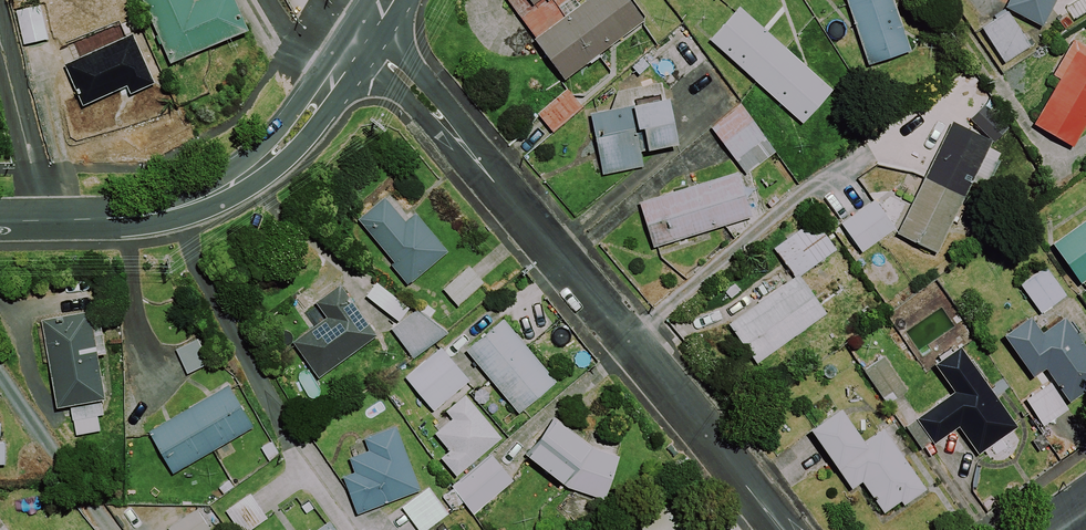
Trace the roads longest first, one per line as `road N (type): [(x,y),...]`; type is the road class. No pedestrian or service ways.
road 1 (residential): [(360,42),(387,60),(745,484)]
road 2 (residential): [(360,42),(278,152),(239,183),(164,210),(0,221)]

